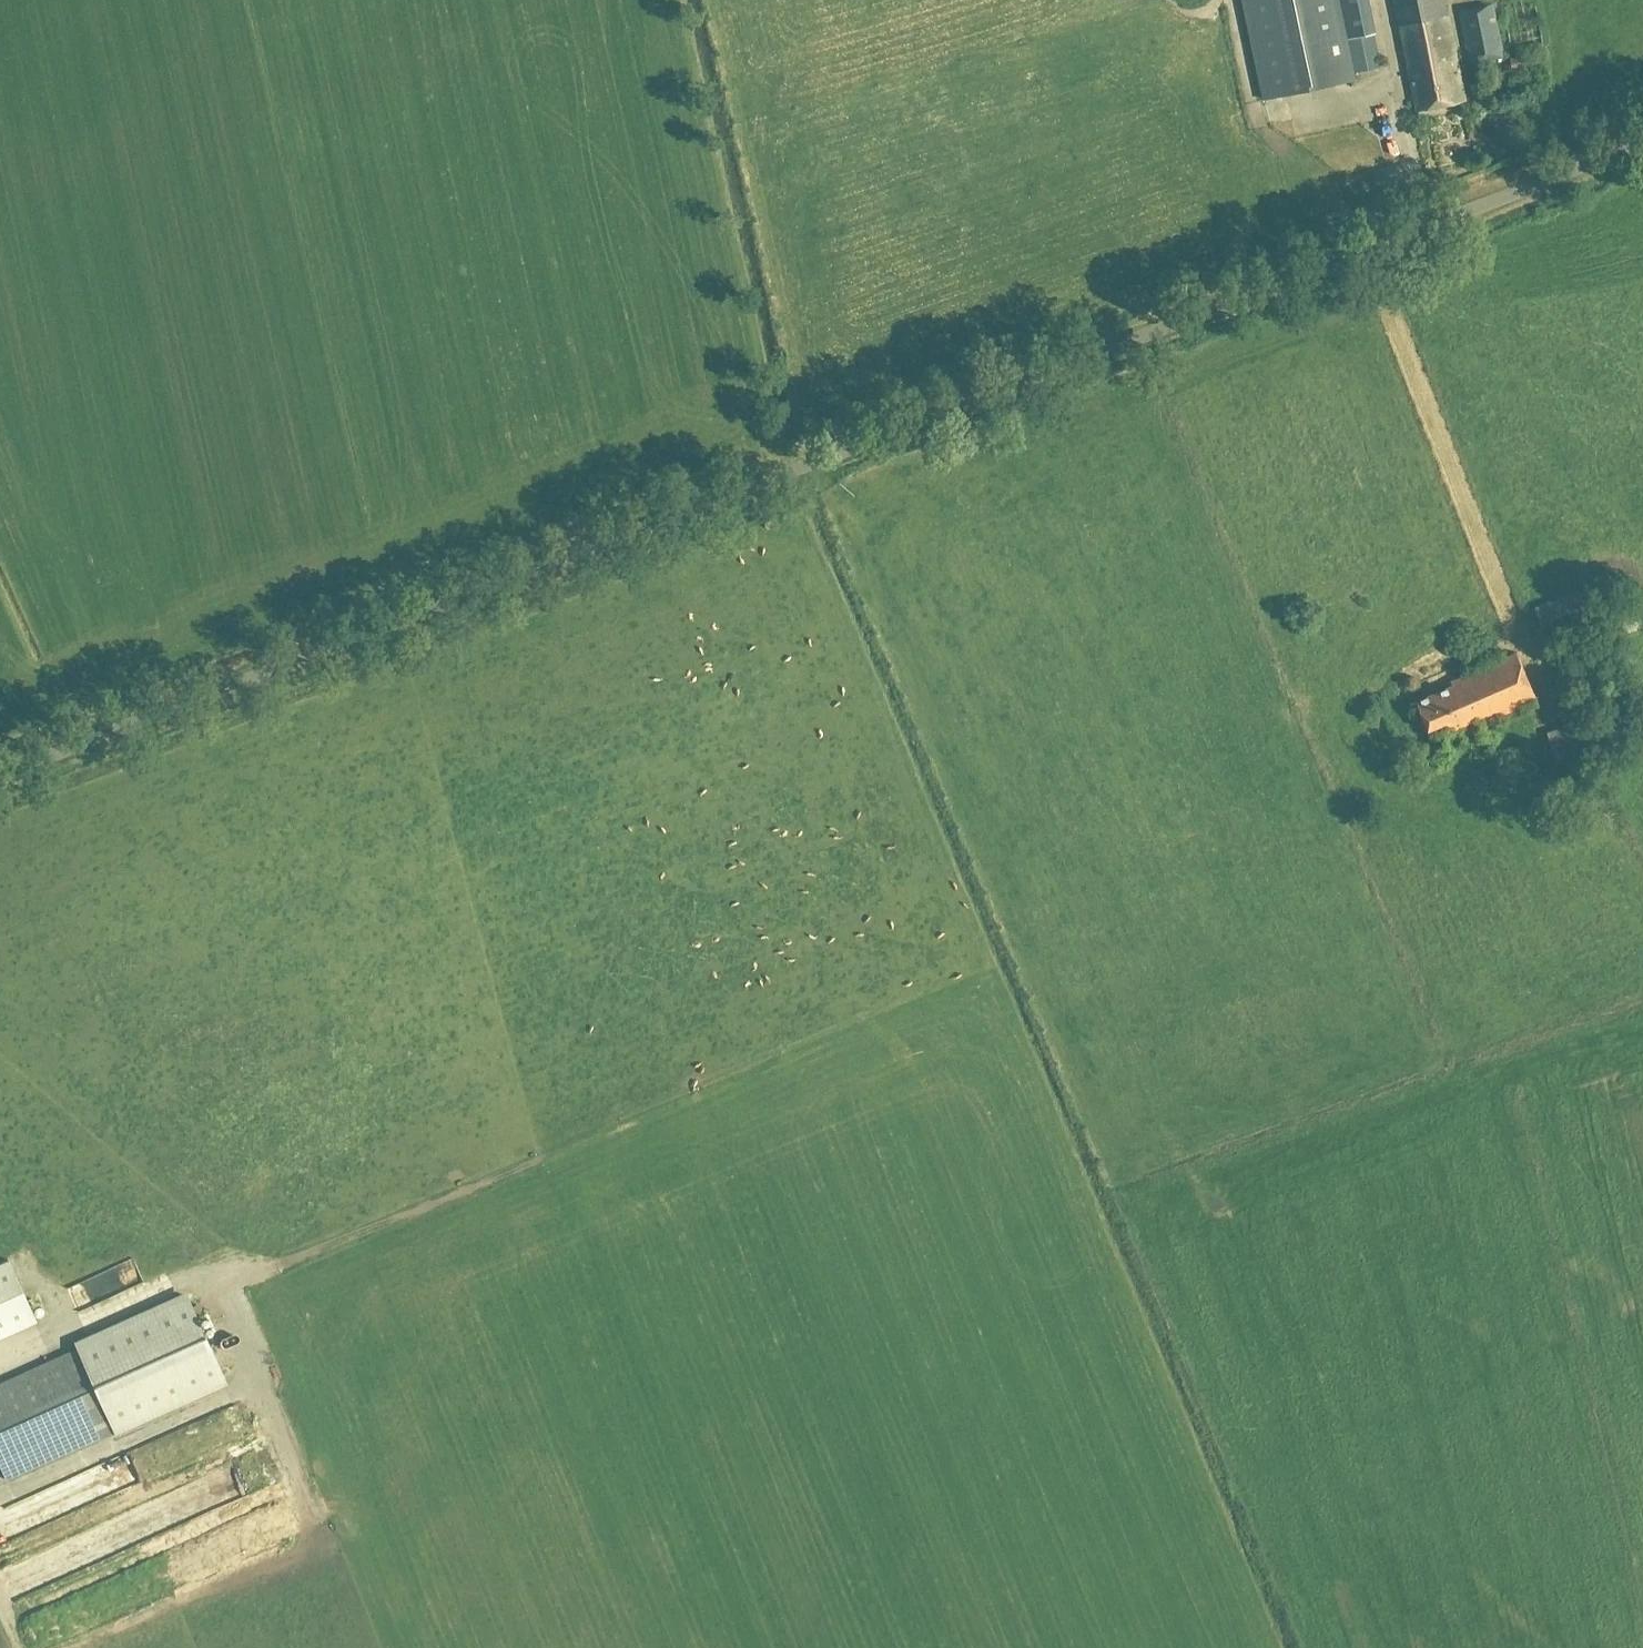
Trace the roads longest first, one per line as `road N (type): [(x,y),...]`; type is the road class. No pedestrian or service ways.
road 1 (unclassified): [(0,769),(1642,146)]

